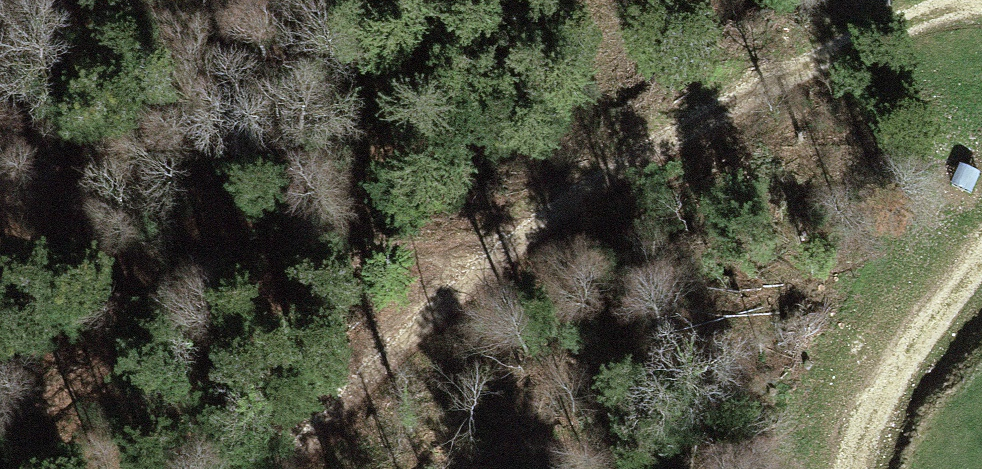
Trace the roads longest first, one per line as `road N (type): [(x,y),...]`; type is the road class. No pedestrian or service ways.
road 1 (track): [(280,468),(369,358),(649,134),(899,11),(981,6)]
road 2 (track): [(0,388),(32,272),(118,71),(161,0)]
road 3 (track): [(981,263),(890,376),(861,427),(853,468)]

